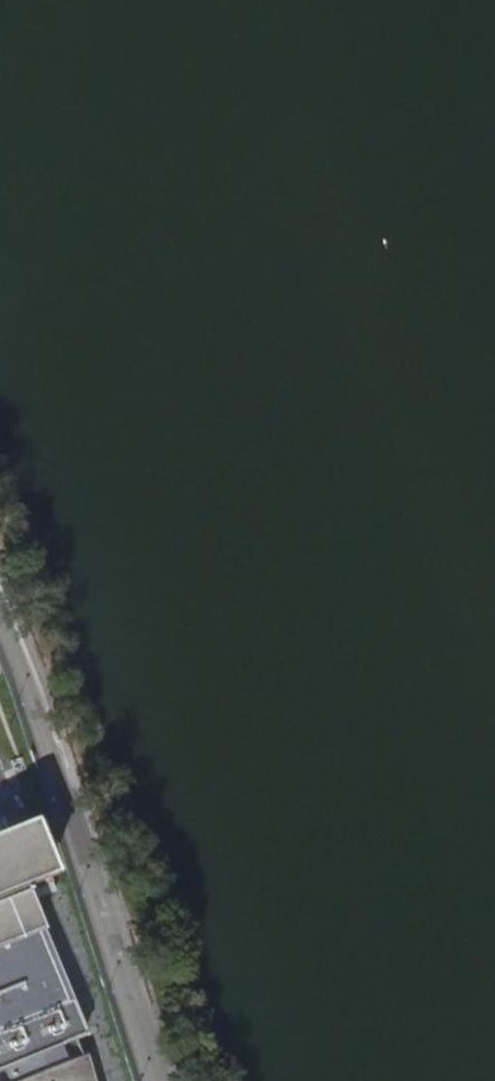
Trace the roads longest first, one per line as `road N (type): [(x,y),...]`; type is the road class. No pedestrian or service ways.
road 1 (residential): [(0,624),(63,781),(163,1080)]

